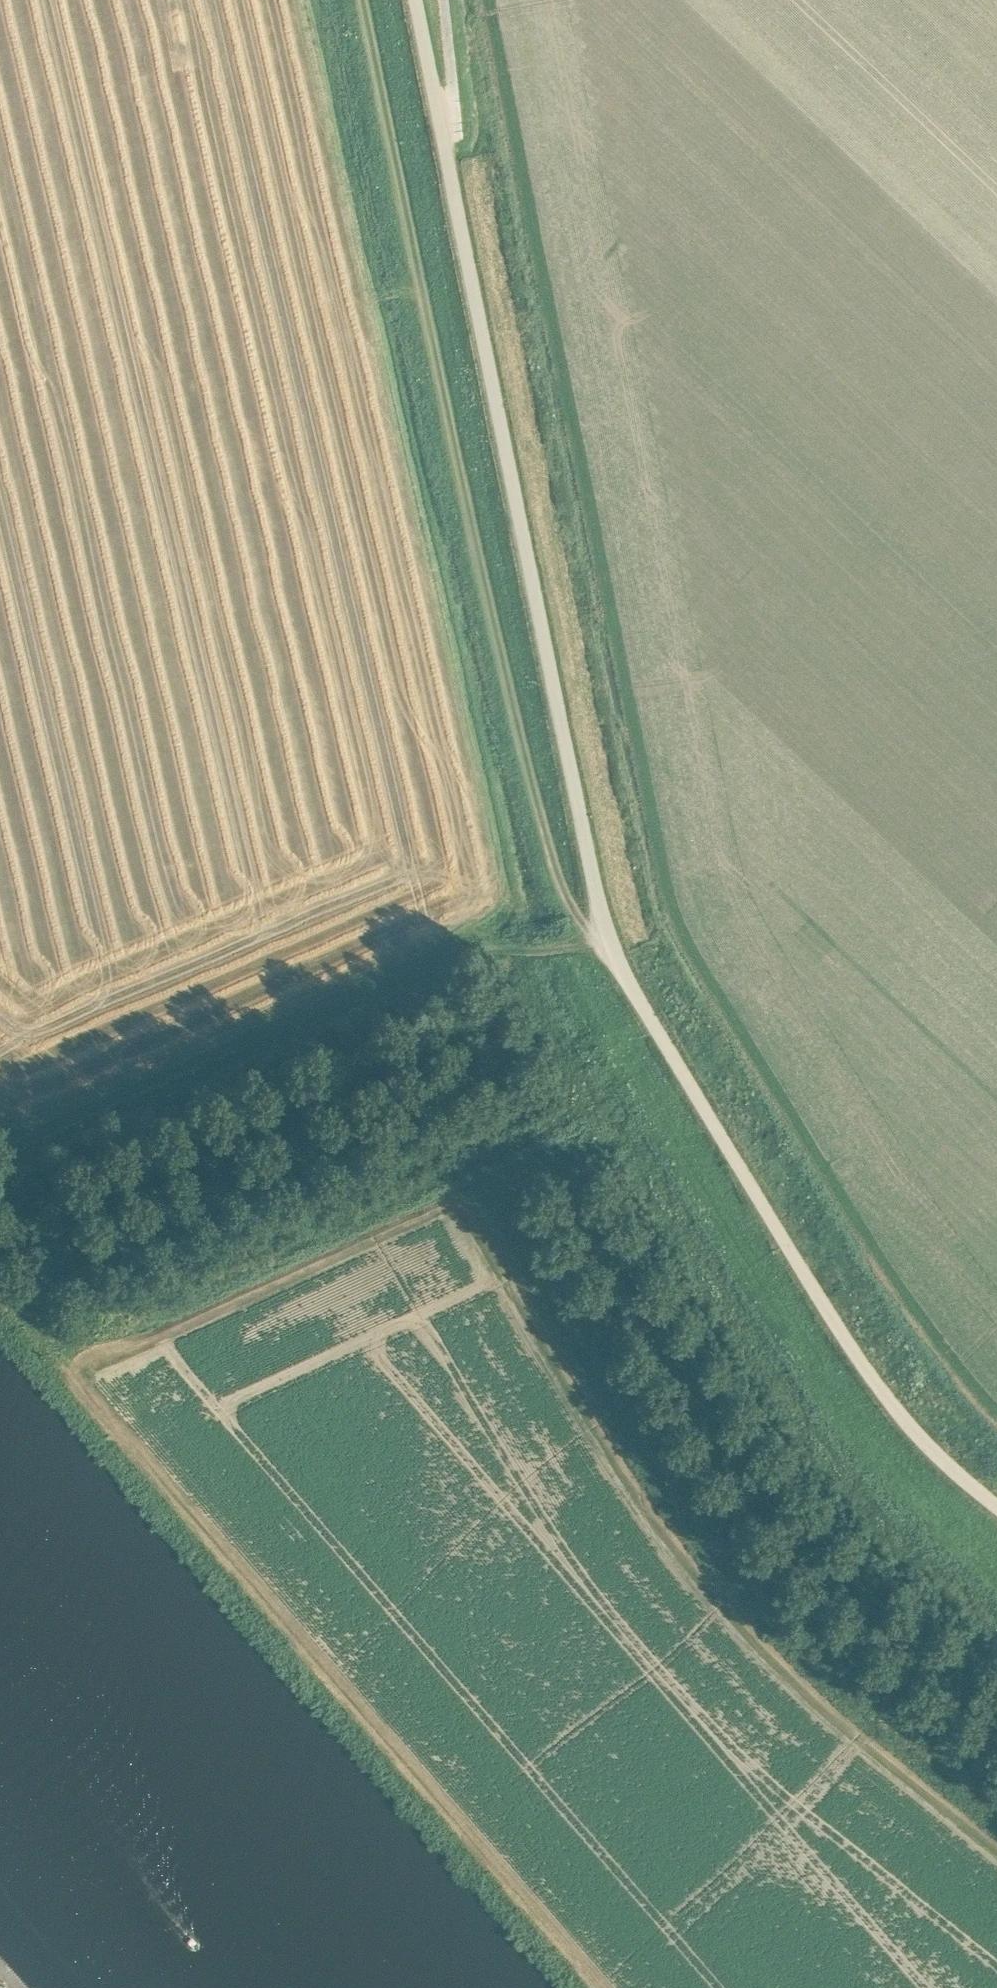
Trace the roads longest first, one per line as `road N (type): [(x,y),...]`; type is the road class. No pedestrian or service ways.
road 1 (unclassified): [(996,1512),(939,1467),(854,1365),(606,944),(436,129)]
road 2 (unclassified): [(436,129),(409,0)]
road 3 (unclassified): [(436,129),(448,70),(440,0)]

